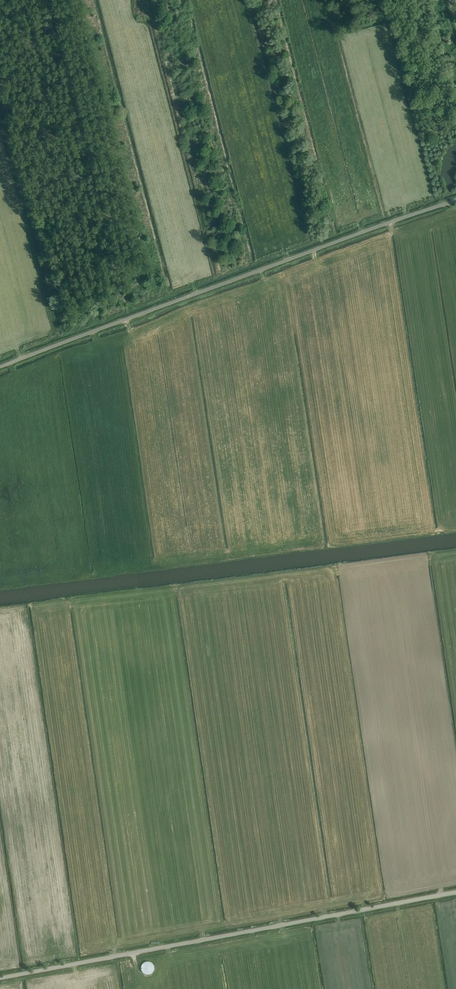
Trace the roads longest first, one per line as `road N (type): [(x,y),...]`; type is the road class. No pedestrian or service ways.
road 1 (unclassified): [(0,367),(455,200)]
road 2 (unclassified): [(0,978),(455,892)]

